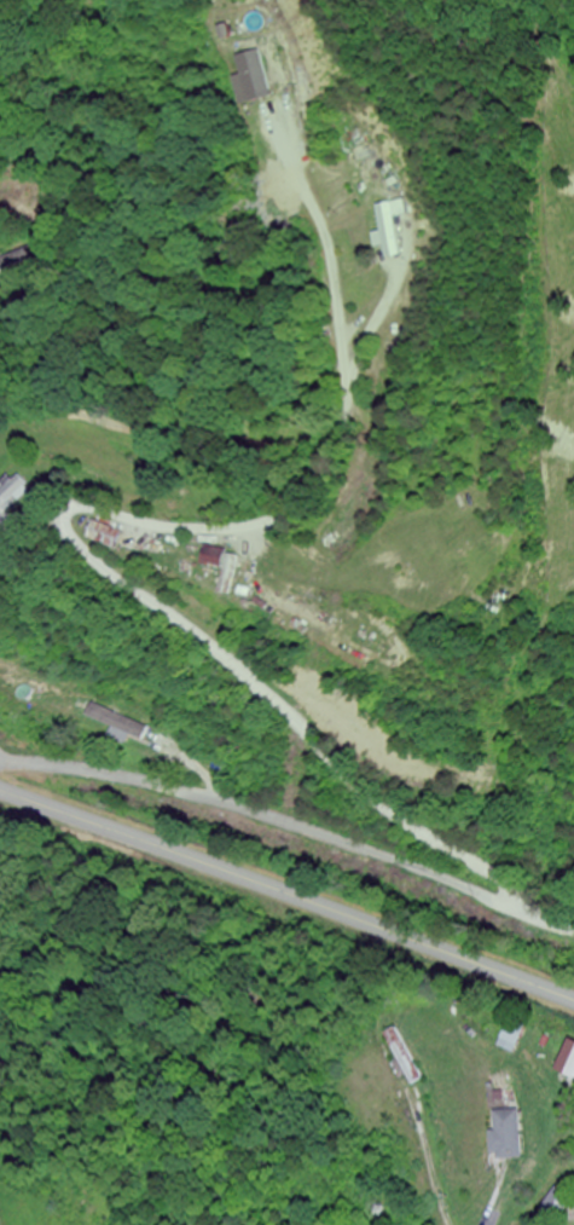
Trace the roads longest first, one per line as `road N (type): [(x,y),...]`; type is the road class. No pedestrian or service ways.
road 1 (residential): [(510,906),(500,880),(372,794),(297,715),(99,560),(73,527),(77,512),(89,507),(176,526),(262,521),(298,498),(329,449),(343,387),(325,238),(257,82)]
road 2 (secondary): [(0,792),(573,1003)]
road 3 (residential): [(573,931),(405,863),(201,797),(95,774),(0,767)]

